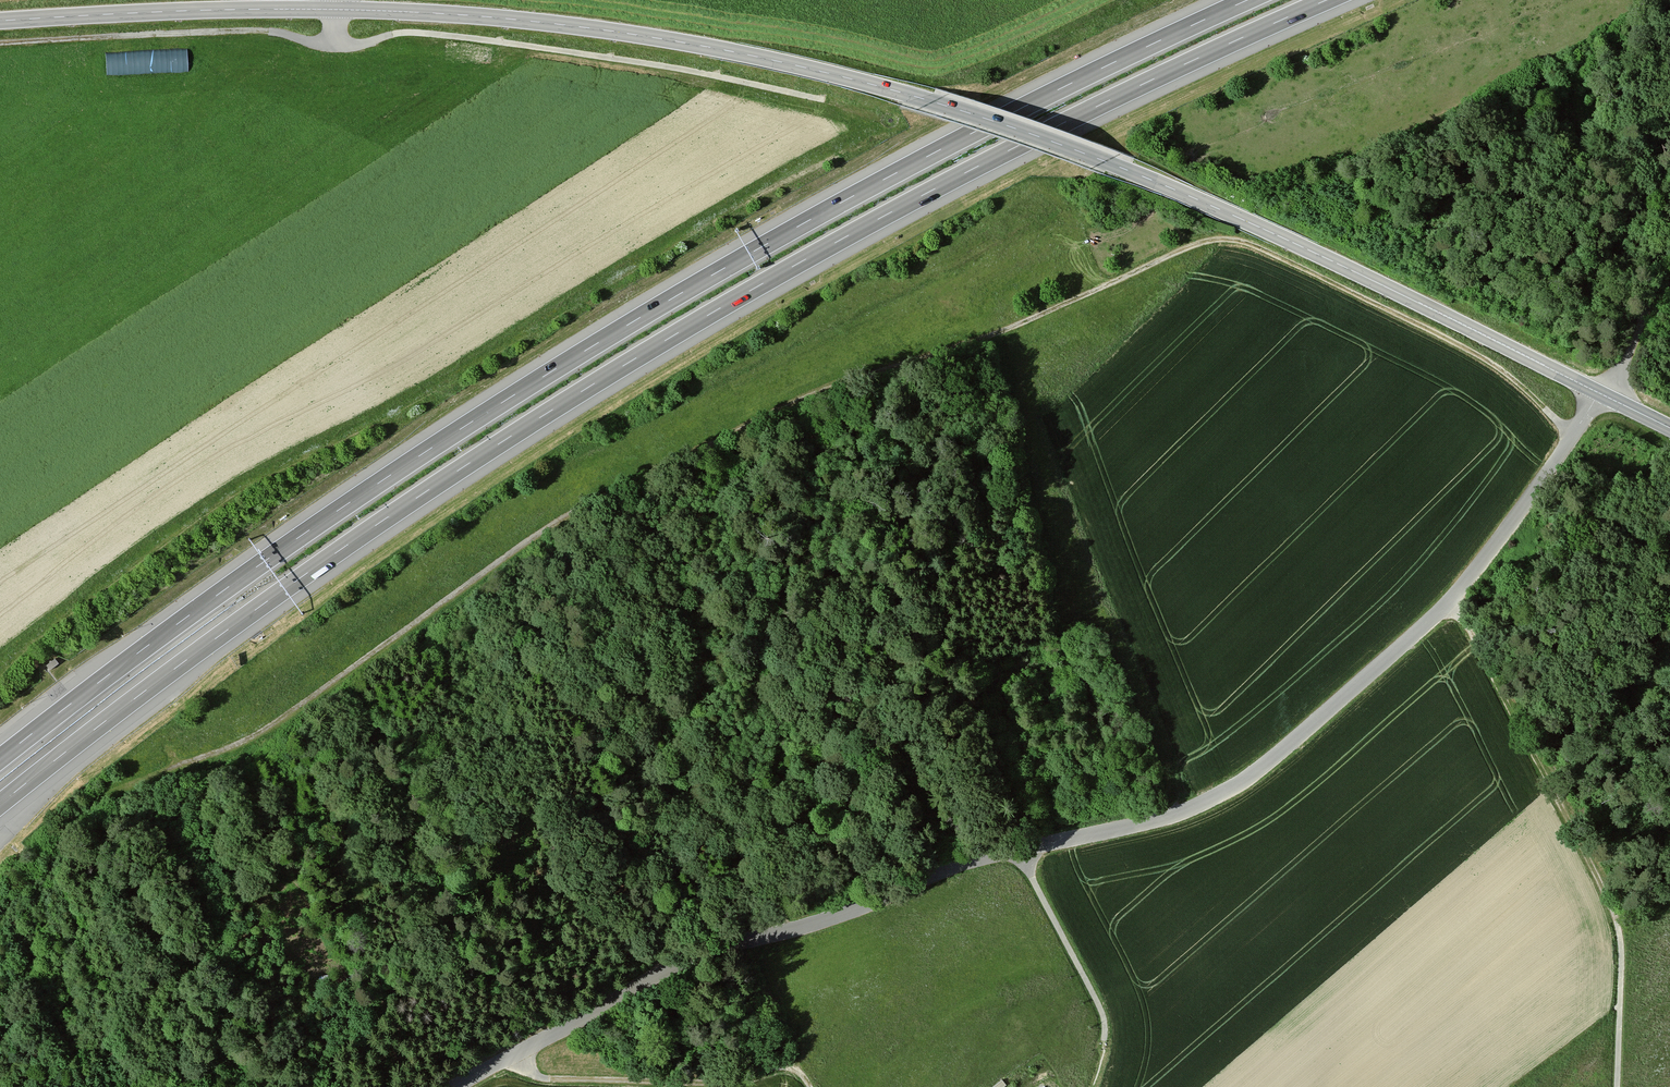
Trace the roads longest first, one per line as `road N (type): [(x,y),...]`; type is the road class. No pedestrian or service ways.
road 1 (tertiary): [(0,21),(229,9),(436,13),(609,31),(802,67),(990,120),(1147,178),(1601,394)]
road 2 (motorway): [(0,804),(329,558),(656,346),(979,166),(1326,0)]
road 3 (motorway): [(1247,0),(966,136),(640,317),(309,530),(0,759)]
road 4 (unclassified): [(454,1086),(698,954),(804,928),(963,862),(1171,816),(1239,783),(1453,596),(1601,394)]
road 5 (track): [(1572,435),(1510,377),(1459,345),(1248,243),(1223,239),(1008,328),(804,398)]
road 6 (track): [(0,42),(252,30),(334,48),(402,32),(627,60),(825,99)]
road 7 (track): [(1453,596),(1616,921),(1617,1086)]
road 8 (track): [(518,1053),(530,1071),(550,1078),(719,1081),(785,1067),(808,1086)]
road 9 (track): [(1104,1041),(1100,1008),(1019,850)]
road 10 (track): [(1669,275),(1601,394)]

